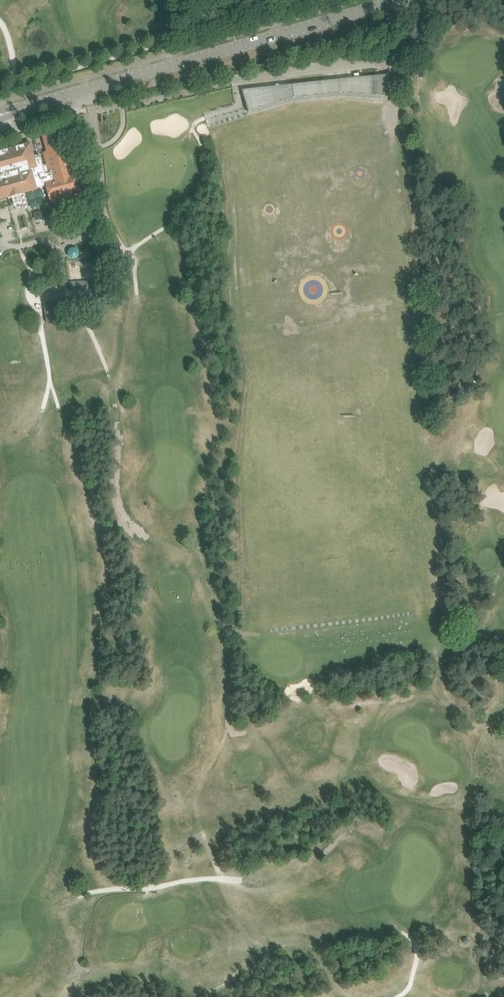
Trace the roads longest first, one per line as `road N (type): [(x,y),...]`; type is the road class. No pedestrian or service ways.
road 1 (tertiary): [(0,115),(395,0)]
road 2 (track): [(0,21),(16,84),(158,47),(168,34),(167,0)]
road 3 (track): [(2,246),(45,241),(62,251),(85,237),(103,210),(90,89)]

